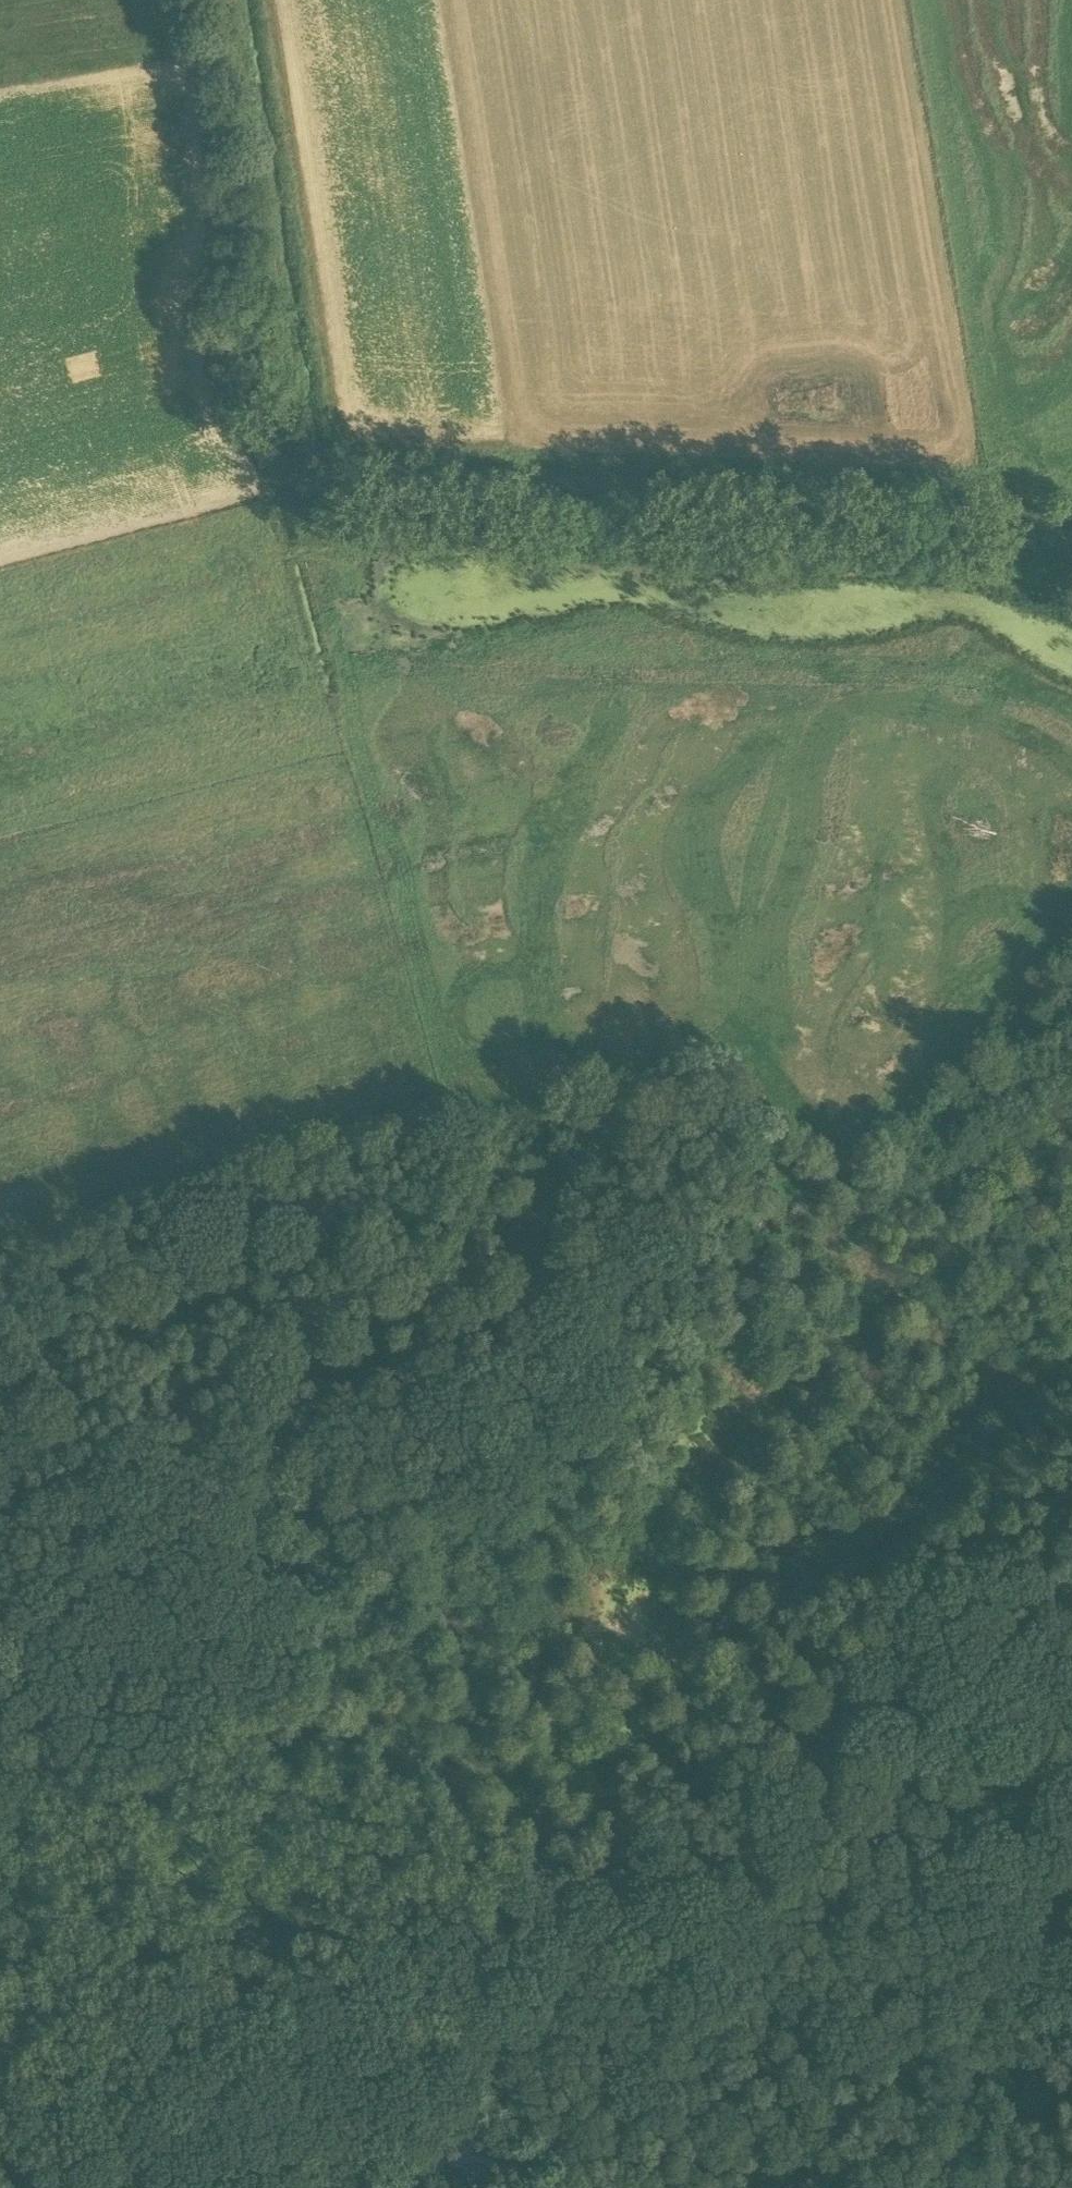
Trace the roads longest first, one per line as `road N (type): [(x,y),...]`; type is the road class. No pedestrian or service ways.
road 1 (track): [(1071,2014),(902,2187)]

